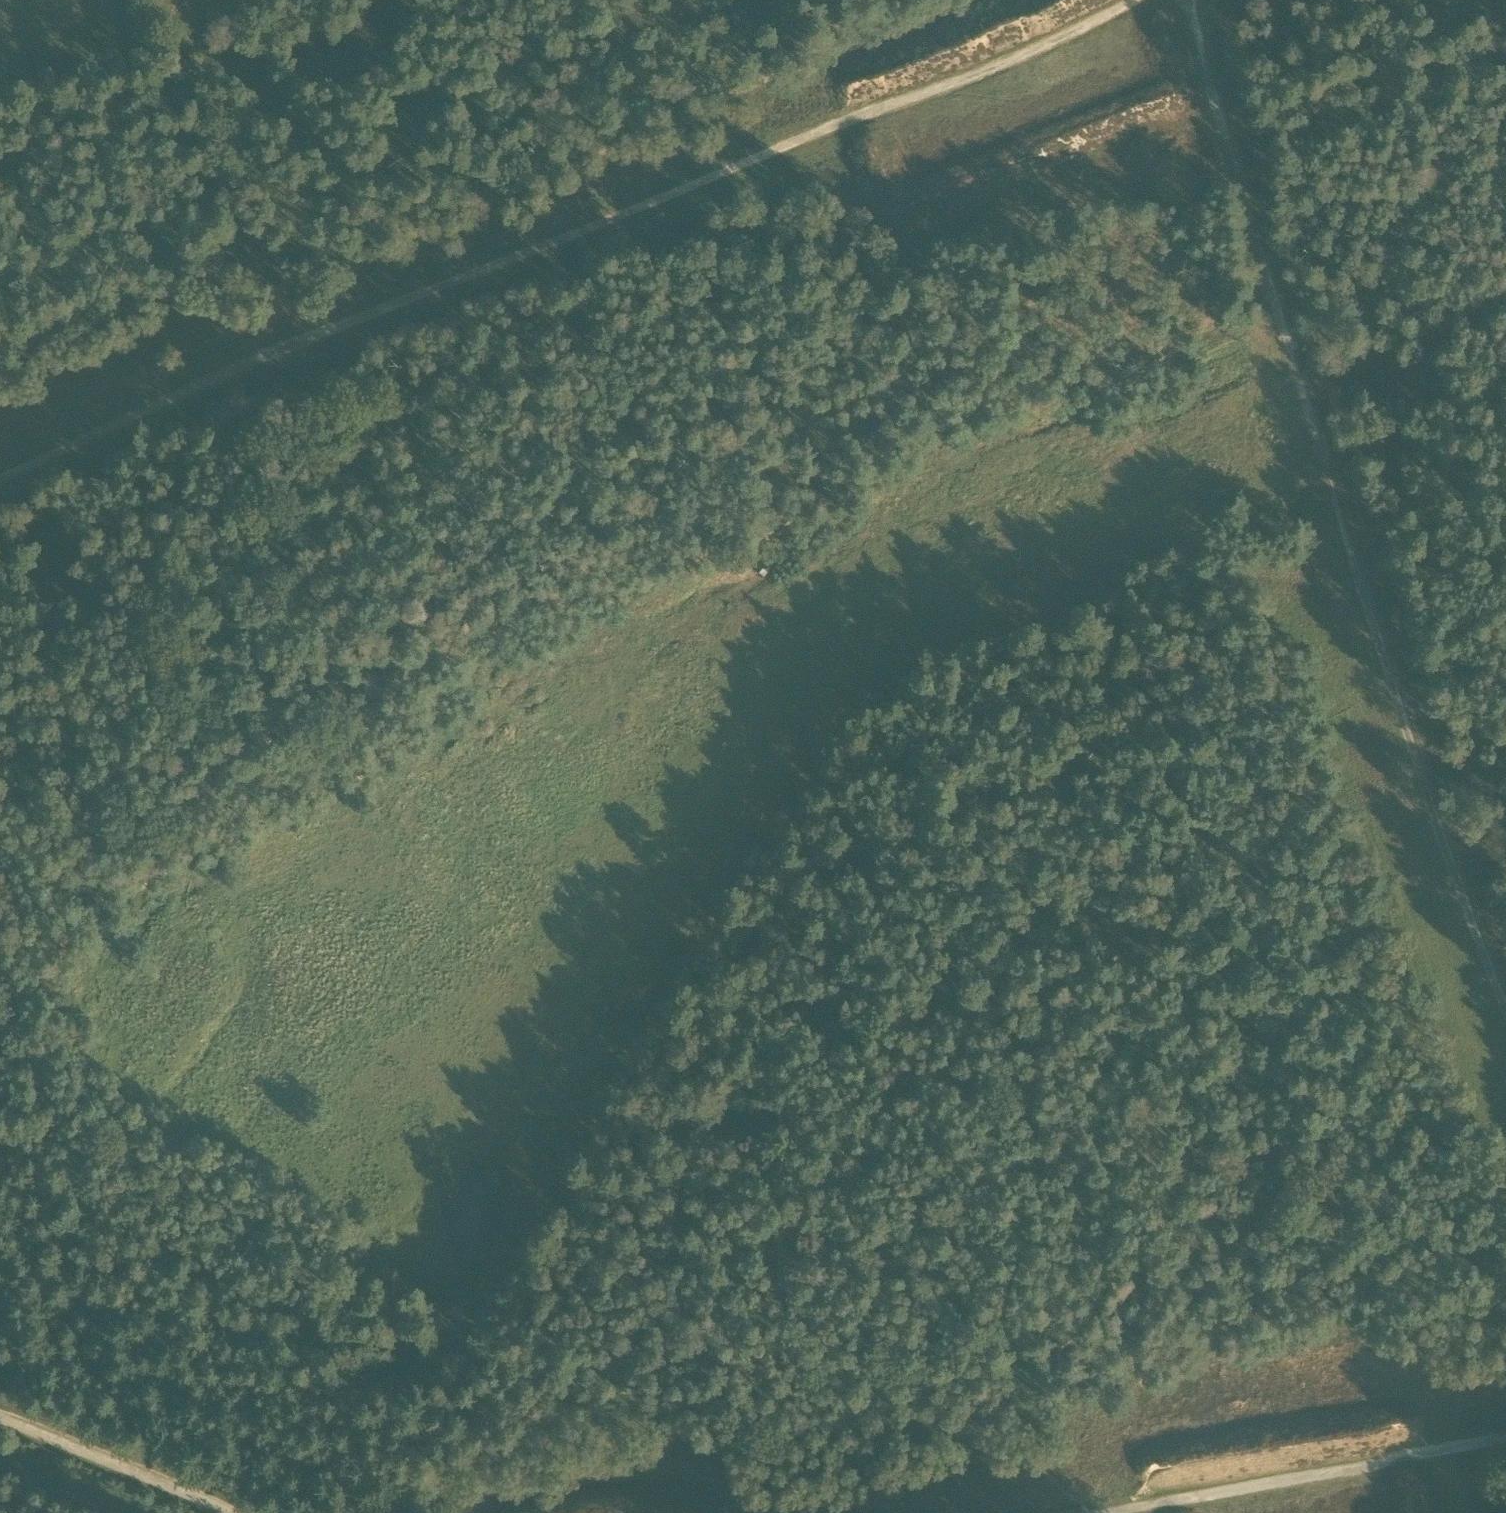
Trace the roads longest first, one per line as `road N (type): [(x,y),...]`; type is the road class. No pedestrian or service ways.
road 1 (track): [(0,484),(340,323),(1133,0)]
road 2 (track): [(1181,0),(1456,886),(1505,1013)]
road 3 (track): [(1505,1444),(1129,1512)]
road 4 (track): [(230,1512),(0,1419)]
road 5 (track): [(404,1512),(440,1370)]

